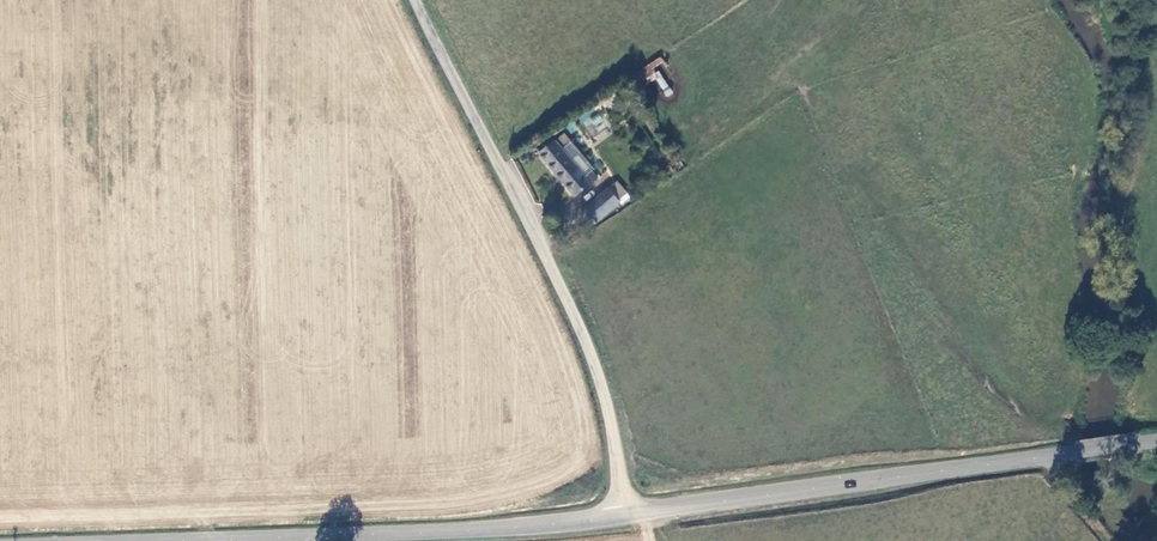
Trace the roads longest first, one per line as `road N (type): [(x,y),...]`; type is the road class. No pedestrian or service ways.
road 1 (unclassified): [(415,0),(548,256),(594,361),(625,515)]
road 2 (tertiary): [(625,515),(1156,441)]
road 3 (tertiary): [(625,515),(521,528),(166,540)]

